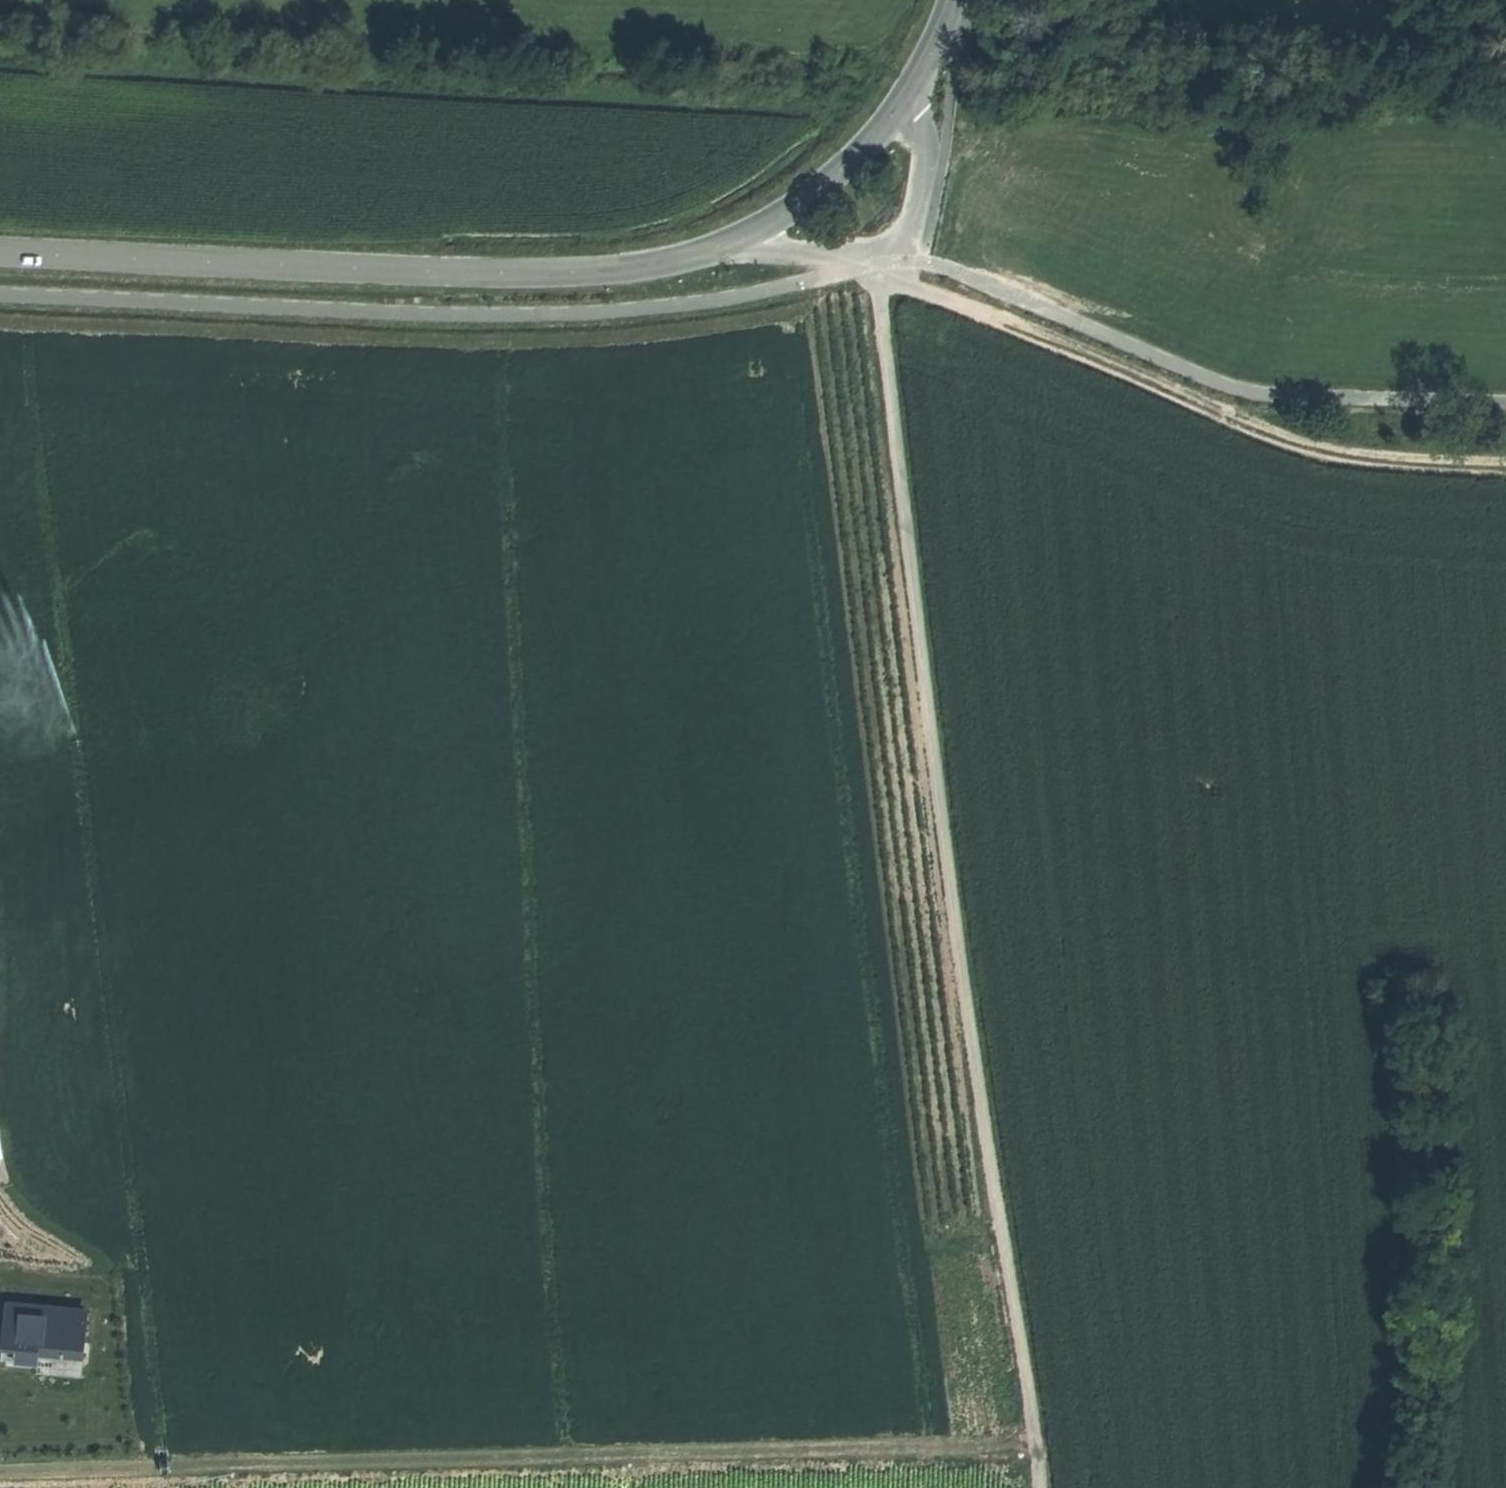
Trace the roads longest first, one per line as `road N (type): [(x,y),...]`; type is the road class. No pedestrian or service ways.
road 1 (track): [(881,252),(879,301),(928,732),(1052,1487)]
road 2 (track): [(0,1472),(1049,1442)]
road 3 (tertiary): [(733,243),(610,273),(497,277),(0,251)]
road 4 (track): [(881,252),(896,281),(1056,340),(1284,443),(1331,456),(1505,463)]
road 5 (unclassified): [(733,243),(845,259),(896,241),(926,147),(924,68)]
road 6 (tertiary): [(924,68),(850,162),(733,243)]

